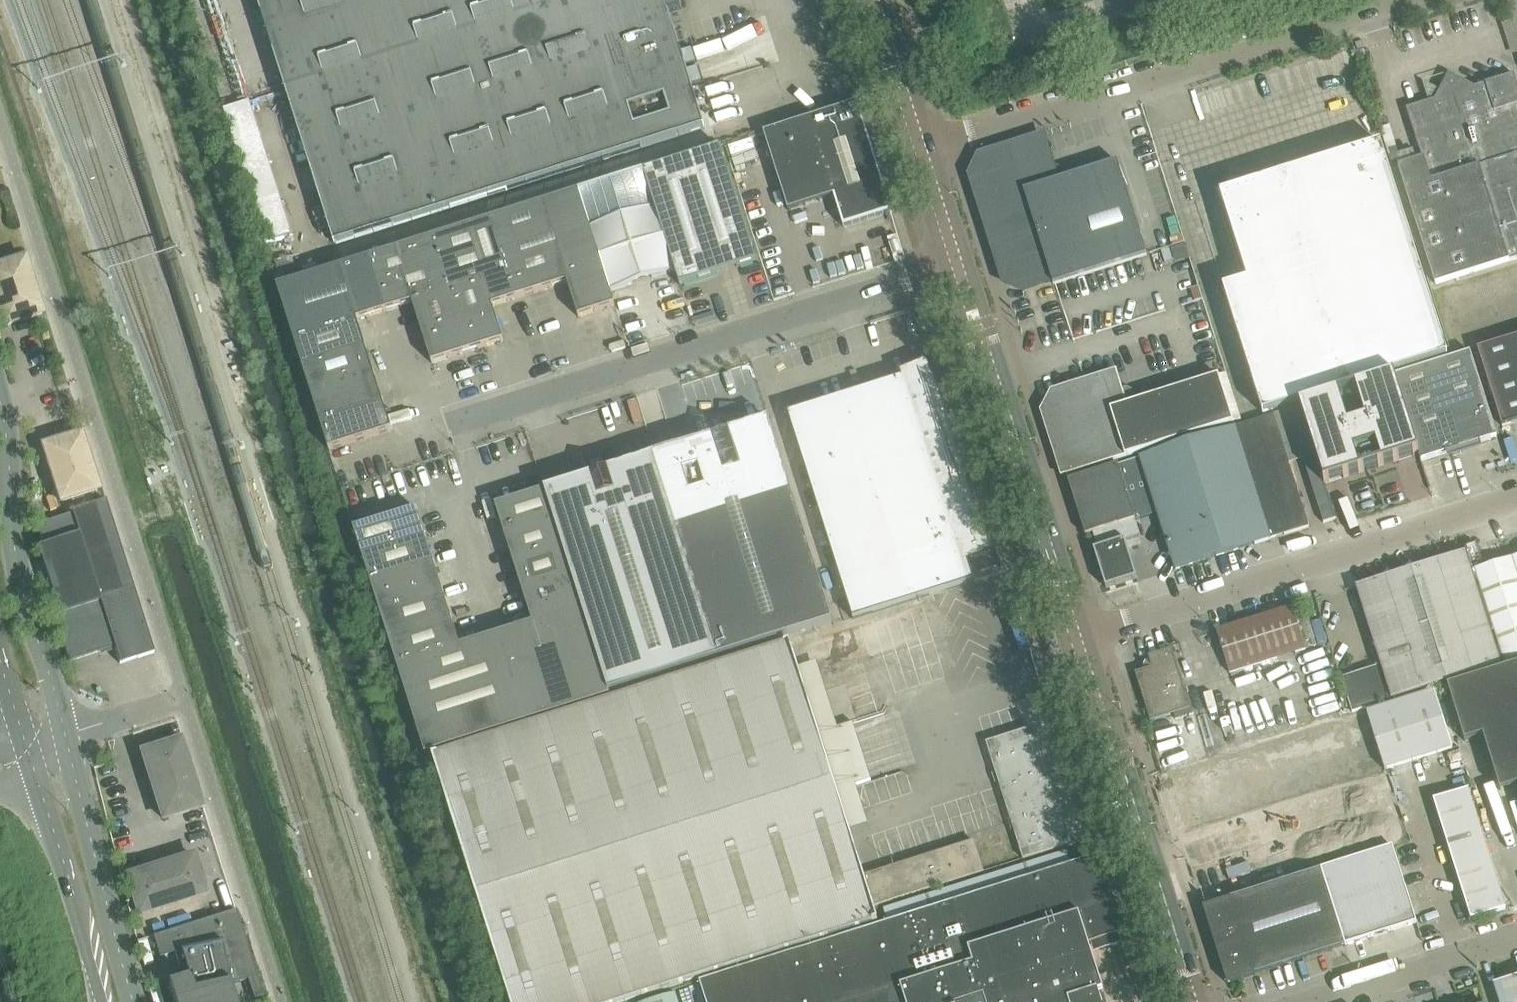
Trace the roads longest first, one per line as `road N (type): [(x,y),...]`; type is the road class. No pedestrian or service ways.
road 1 (unclassified): [(457,426),(958,264)]
road 2 (unclassified): [(922,149),(1419,0)]
road 3 (unclassified): [(1074,630),(1516,494)]
road 4 (tertiary): [(66,735),(17,566),(0,401)]
road 5 (track): [(223,319),(126,0)]
road 6 (tertiary): [(990,366),(1074,630)]
road 7 (tertiary): [(134,1001),(66,735)]
road 8 (tertiary): [(36,775),(102,1001)]
road 9 (unclassified): [(1320,1001),(1516,940)]
road 10 (tertiary): [(1130,809),(1191,1001)]
road 11 (tertiary): [(872,0),(922,149)]

